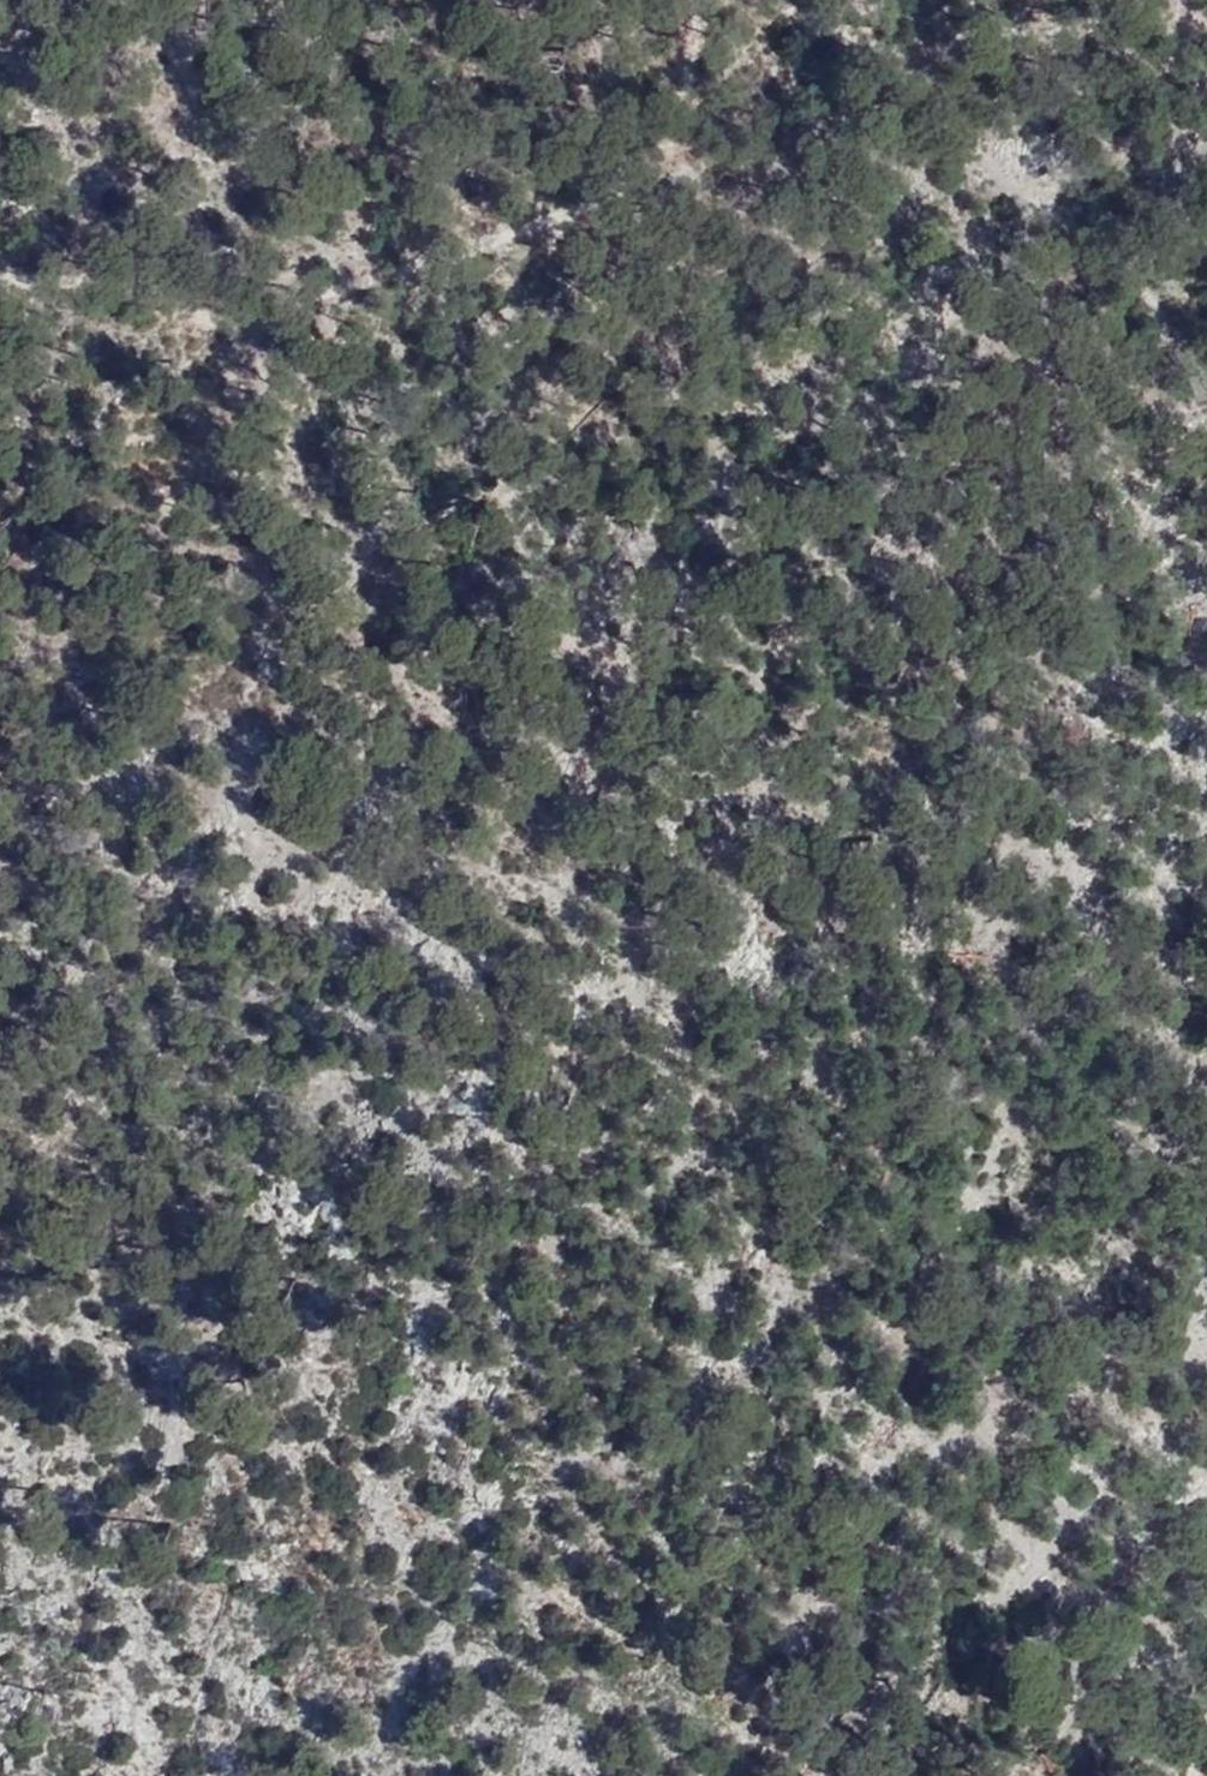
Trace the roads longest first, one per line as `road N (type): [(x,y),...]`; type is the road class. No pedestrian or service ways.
road 1 (track): [(708,0),(663,162),(559,220),(409,266),(249,329),(142,304),(0,293)]
road 2 (track): [(1206,30),(1131,16),(885,39),(749,0)]

